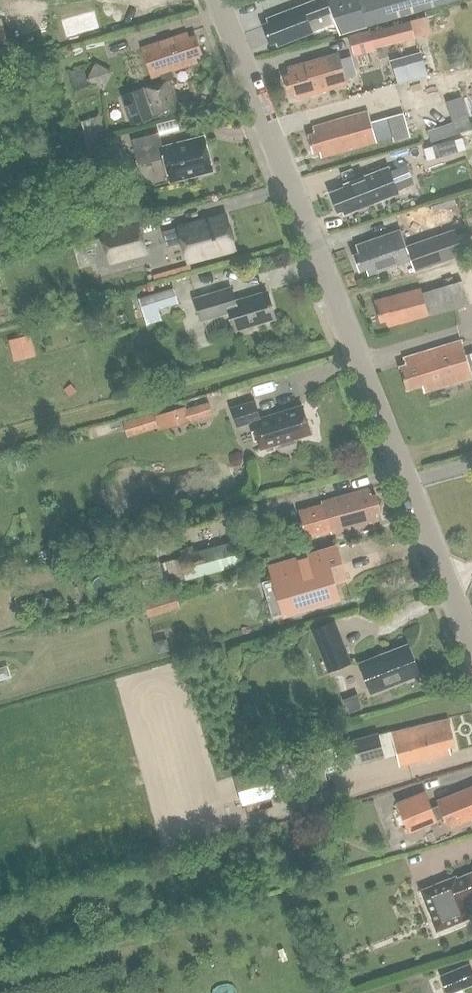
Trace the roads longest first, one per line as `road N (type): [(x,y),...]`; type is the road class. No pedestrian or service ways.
road 1 (residential): [(471,645),(220,0)]

